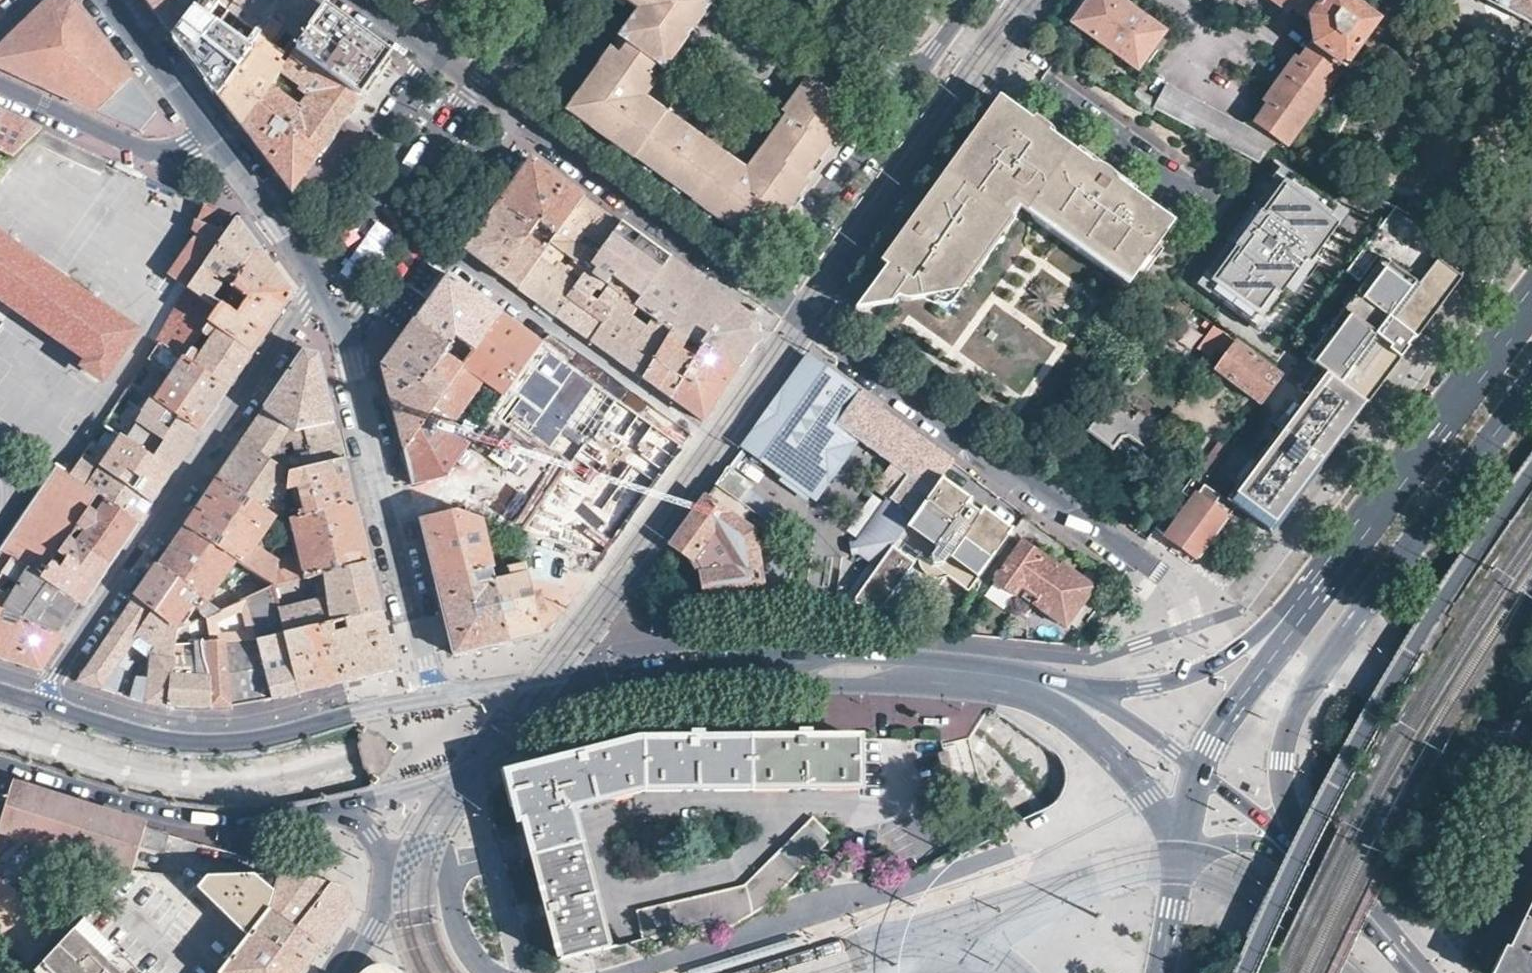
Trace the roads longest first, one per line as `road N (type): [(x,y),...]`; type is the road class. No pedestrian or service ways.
road 1 (tertiary): [(1243,972),(1374,712),(1531,476)]
road 2 (residential): [(807,321),(1173,581),(1184,602),(1189,675)]
road 3 (residential): [(49,703),(58,673),(324,285)]
road 4 (residential): [(356,0),(764,289)]
road 5 (residential): [(709,458),(690,432),(428,240),(377,308),(340,323)]
road 6 (secondary): [(476,764),(528,737),(620,712),(872,684),(909,671)]
road 7 (secondary): [(1531,293),(1273,635)]
road 8 (secondary): [(438,694),(239,741),(132,729),(49,703)]
road 9 (tertiary): [(438,694),(340,323)]
road 10 (secondary): [(909,671),(885,657),(833,657),(540,684)]
road 11 (secondary): [(0,763),(199,823),(349,806)]
road 12 (secondary): [(1324,661),(1531,381)]
road 13 (secondary): [(1396,935),(1294,809),(1288,758),(1304,693),(1324,661)]
road 14 (residential): [(540,684),(709,458)]
road 15 (residential): [(764,289),(905,92)]
road 16 (residential): [(1324,661),(1387,678),(1531,761)]
road 17 (residential): [(0,81),(146,148),(190,146),(207,135)]
road 18 (secondary): [(1054,691),(1181,834)]
road 19 (tertiary): [(324,285),(207,135)]
road 20 (residential): [(709,458),(807,321)]
road 21 (secondary): [(1202,765),(1107,704),(1054,691)]
road 22 (tertiary): [(207,135),(111,0)]
road 23 (residential): [(432,827),(460,930),(495,972)]
road 24 (residential): [(777,0),(905,92)]
road 25 (secondary): [(1396,955),(1321,871),(1286,847)]
road 26 (secondary): [(1273,635),(1270,663),(1202,765)]
road 27 (secondary): [(1054,691),(964,670),(909,671)]
road 28 (secondary): [(1189,675),(1054,691)]
road 29 (secondary): [(349,806),(476,764)]

